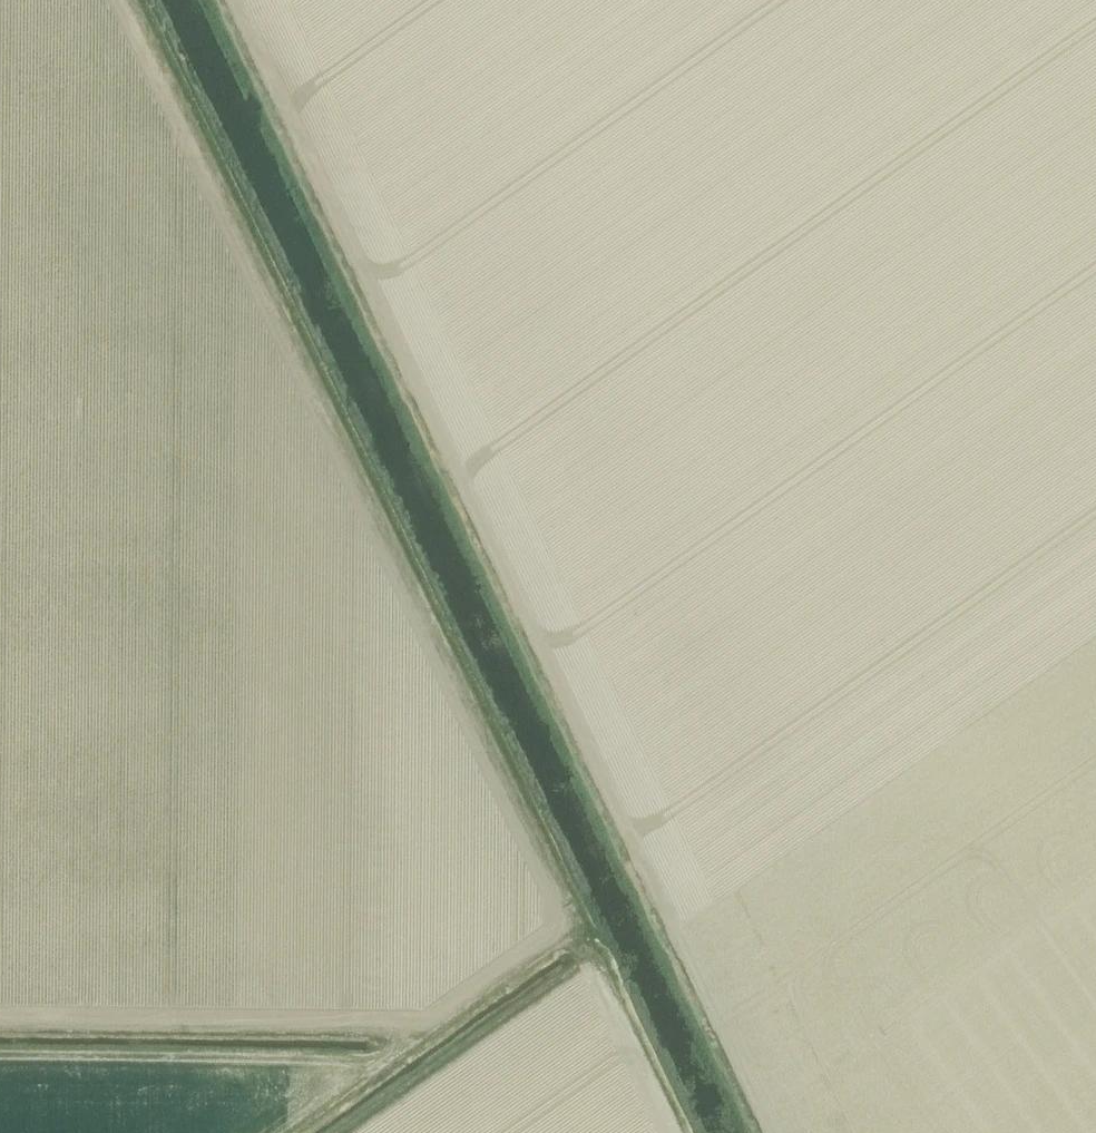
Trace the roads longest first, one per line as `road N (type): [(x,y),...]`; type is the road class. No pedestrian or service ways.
road 1 (track): [(344,1060),(0,1057)]

